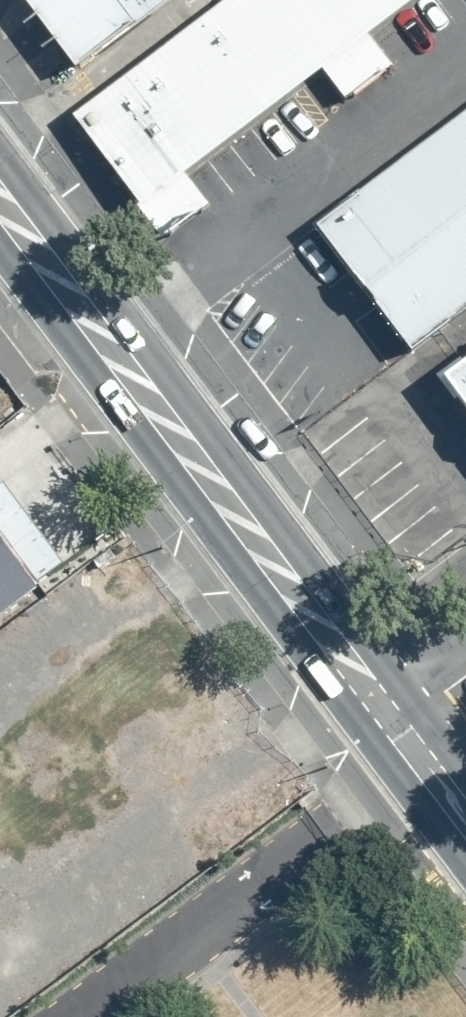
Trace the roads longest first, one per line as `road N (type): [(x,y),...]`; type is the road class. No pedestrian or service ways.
road 1 (secondary): [(0,163),(409,709)]
road 2 (secondary): [(367,729),(0,248)]
road 3 (secondary): [(465,851),(367,729)]

